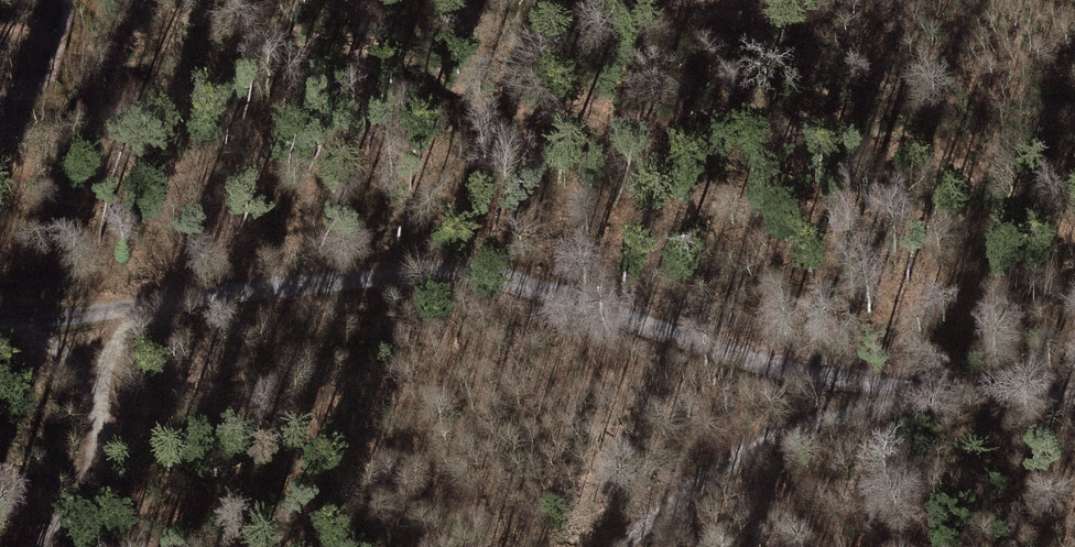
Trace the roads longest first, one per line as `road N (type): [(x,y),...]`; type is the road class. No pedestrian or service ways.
road 1 (track): [(0,323),(458,268),(544,286),(781,372),(926,395)]
road 2 (track): [(633,546),(770,439),(926,395),(1074,404)]
road 3 (track): [(38,546),(91,487),(102,435),(97,389),(46,338),(10,322)]
road 4 (track): [(0,95),(49,86),(72,9),(66,0)]

